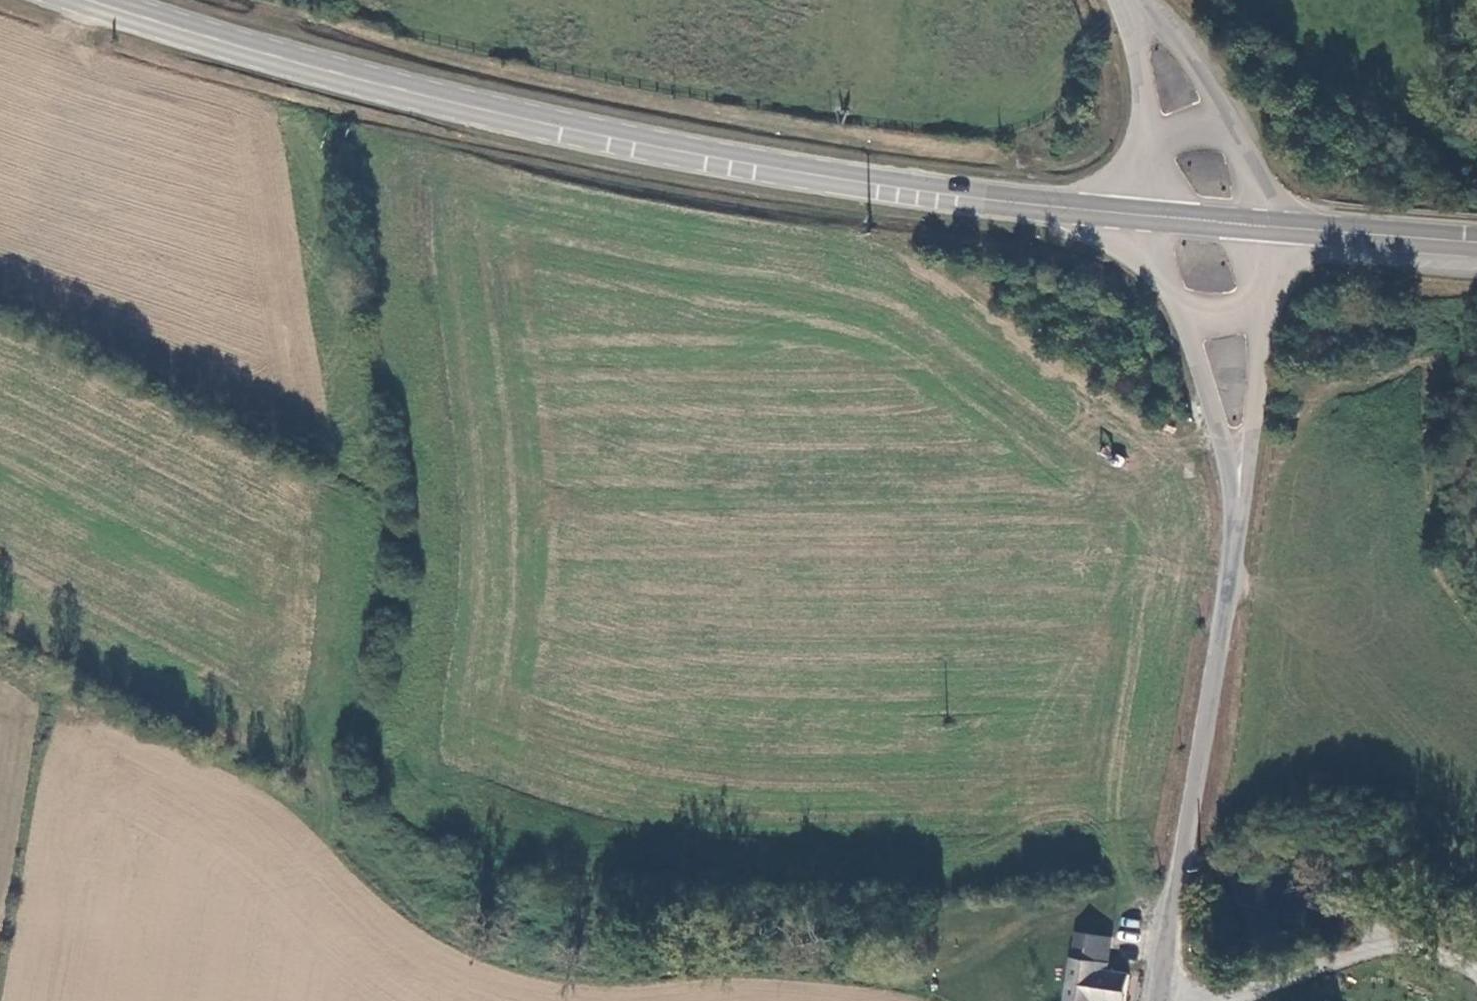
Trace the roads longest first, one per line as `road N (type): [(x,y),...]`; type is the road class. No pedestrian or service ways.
road 1 (primary): [(1216,222),(829,178),(520,117),(94,0)]
road 2 (unclassified): [(1159,1000),(1238,519),(1216,222)]
road 3 (primary): [(1476,241),(1216,222)]
road 4 (unclassified): [(1131,0),(1197,134),(1216,222)]

